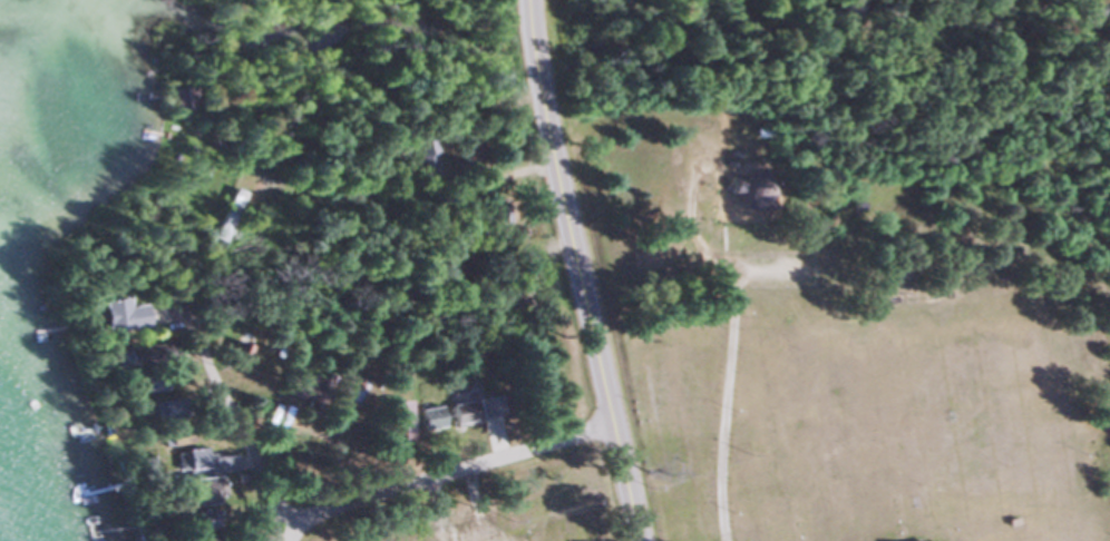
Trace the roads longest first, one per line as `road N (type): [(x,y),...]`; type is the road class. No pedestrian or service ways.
road 1 (secondary): [(524,0),(535,90),(635,540)]
road 2 (residential): [(539,111),(138,147)]
road 3 (residential): [(284,514),(227,445),(234,392),(313,385),(407,478)]
road 4 (residential): [(284,514),(608,421)]
road 5 (residential): [(565,225),(309,244)]

